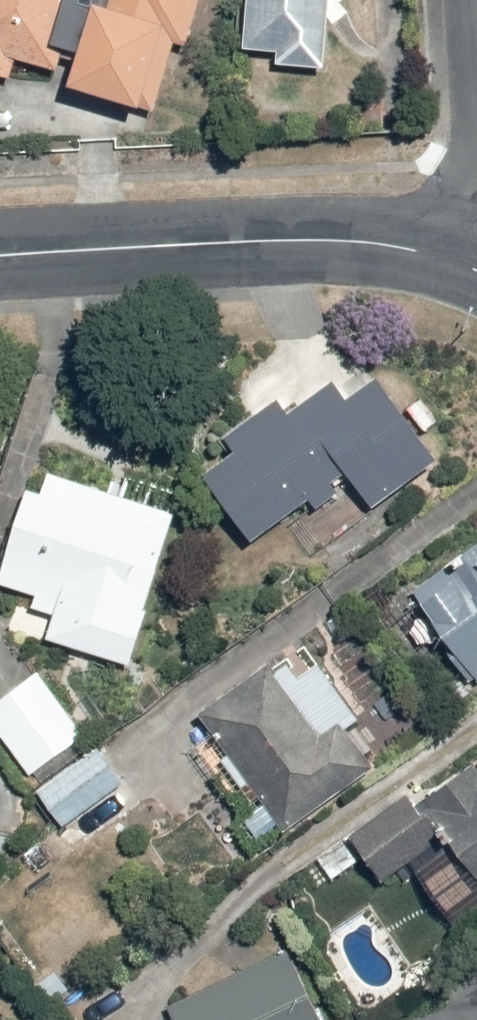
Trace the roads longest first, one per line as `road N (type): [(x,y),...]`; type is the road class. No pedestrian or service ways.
road 1 (residential): [(0,256),(299,236),(389,243),(471,265)]

